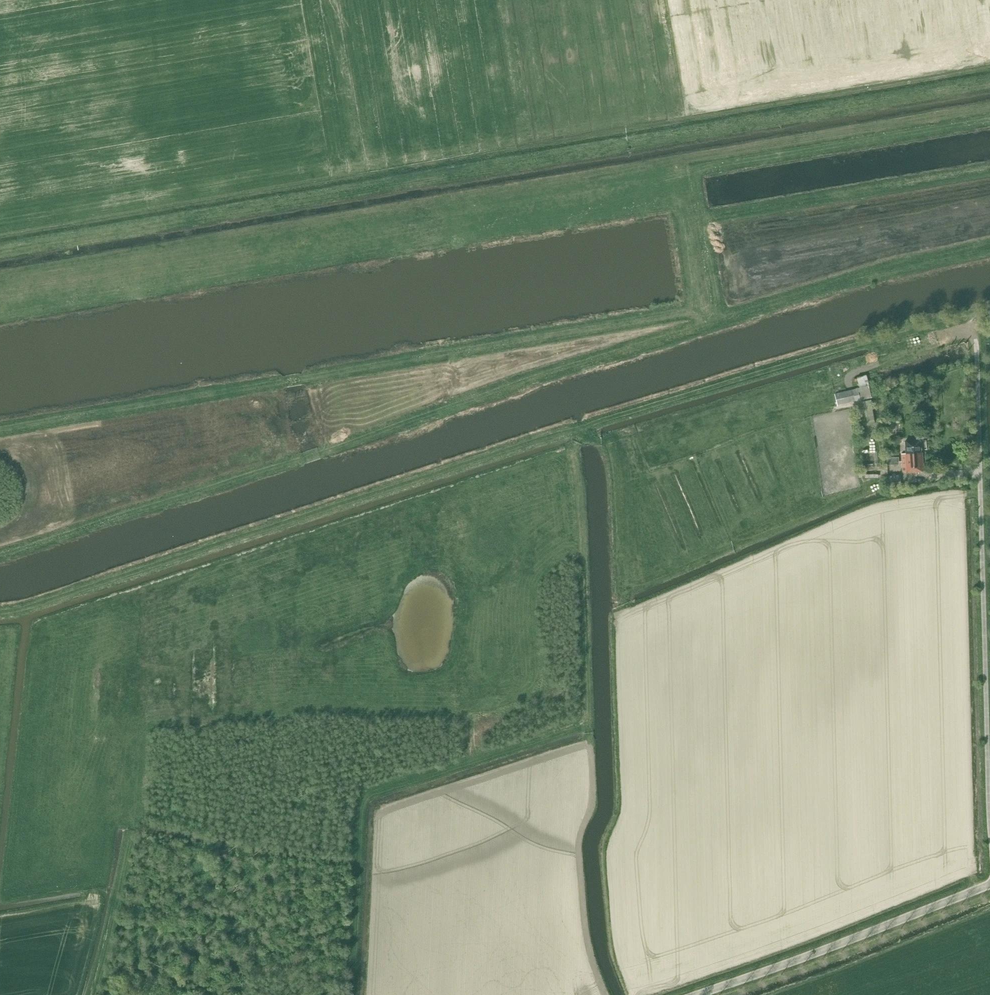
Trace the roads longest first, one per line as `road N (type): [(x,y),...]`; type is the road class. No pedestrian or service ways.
road 1 (tertiary): [(694,994),(989,885)]

